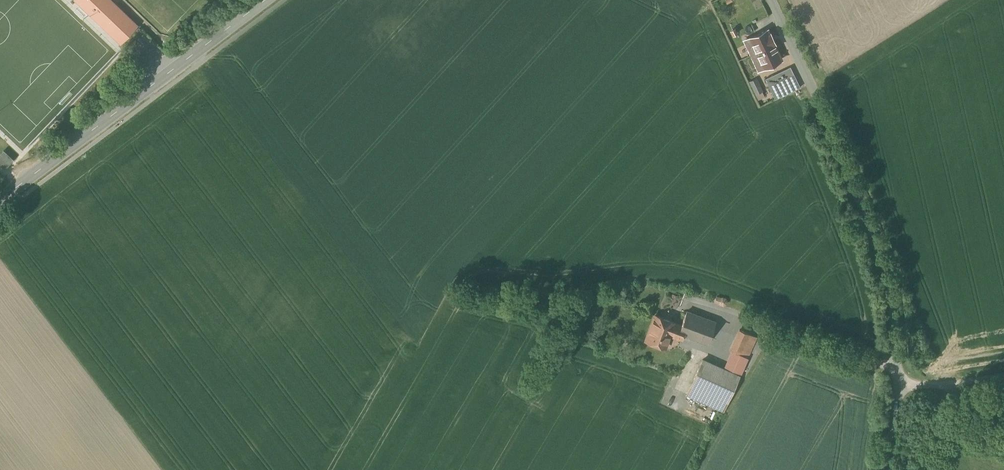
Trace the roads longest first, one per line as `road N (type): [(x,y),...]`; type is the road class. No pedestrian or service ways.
road 1 (unclassified): [(771,0),(843,157),(890,285),(900,387)]
road 2 (tertiary): [(266,0),(0,199)]

